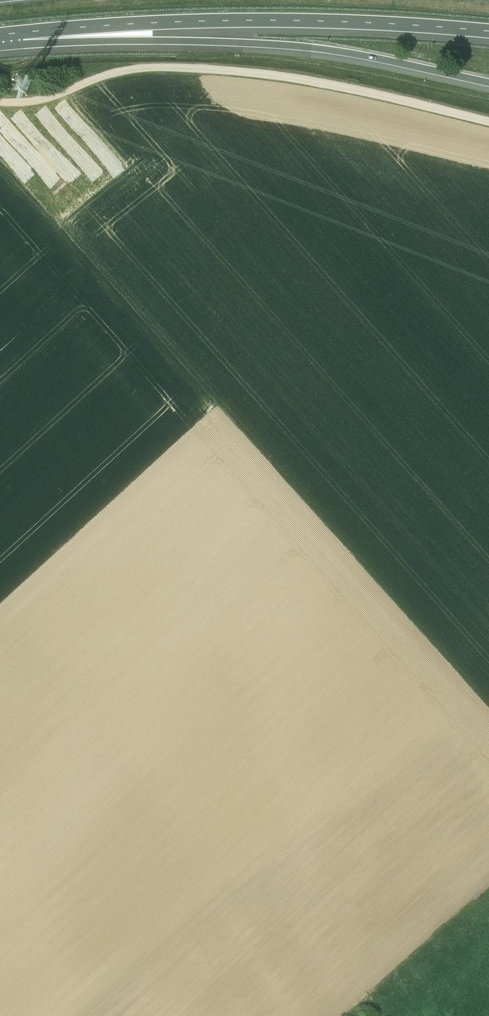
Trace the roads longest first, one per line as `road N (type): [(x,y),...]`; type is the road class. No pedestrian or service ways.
road 1 (track): [(0,102),(37,100),(127,70),(180,67),(312,81),(488,121)]
road 2 (motorway): [(24,34),(221,38),(351,53),(488,83)]
road 3 (motorway): [(24,34),(270,23),(488,34)]

